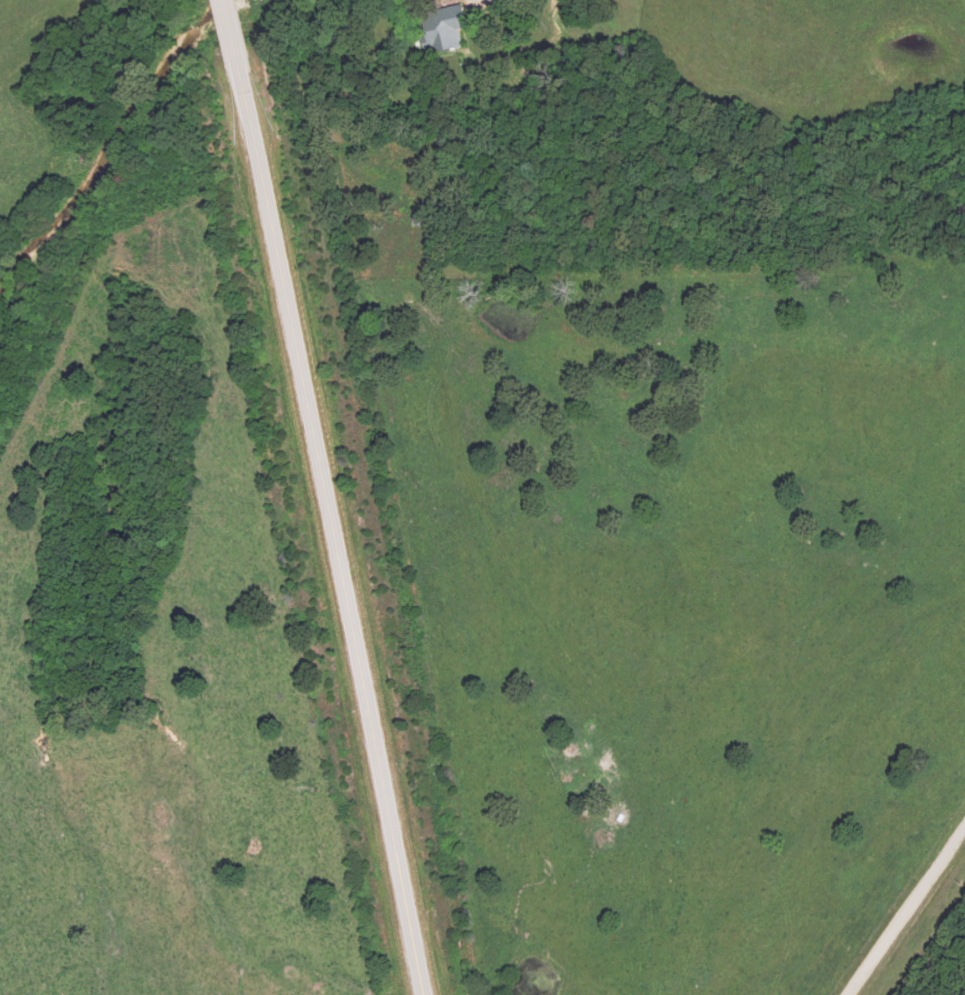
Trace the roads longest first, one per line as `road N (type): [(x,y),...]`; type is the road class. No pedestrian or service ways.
road 1 (primary): [(412,994),(215,0)]
road 2 (residential): [(845,994),(964,826)]

